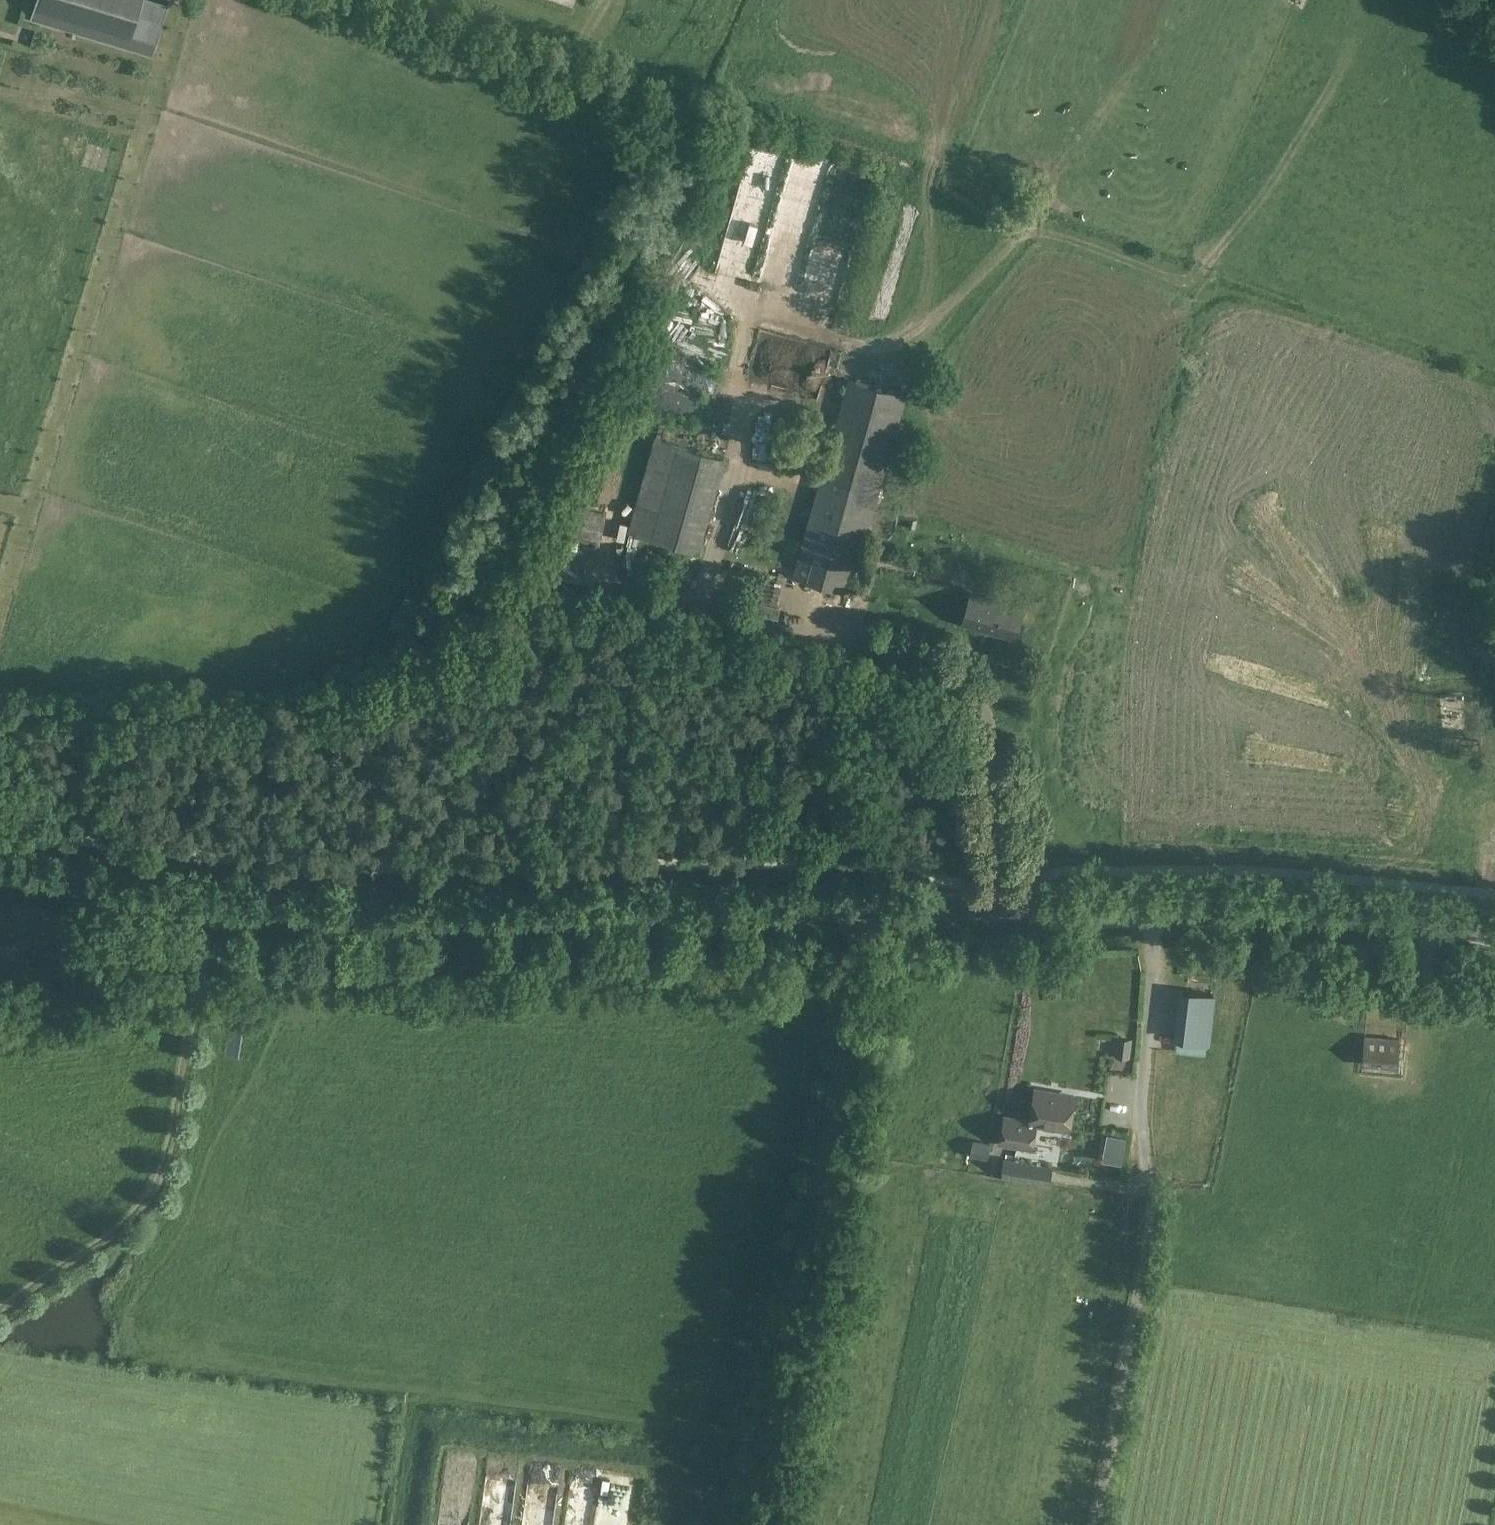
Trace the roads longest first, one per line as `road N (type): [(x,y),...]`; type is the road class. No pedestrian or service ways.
road 1 (tertiary): [(1461,924),(1153,905),(332,913),(0,874)]
road 2 (track): [(207,904),(182,1097),(159,1179),(123,1225),(0,1313)]

